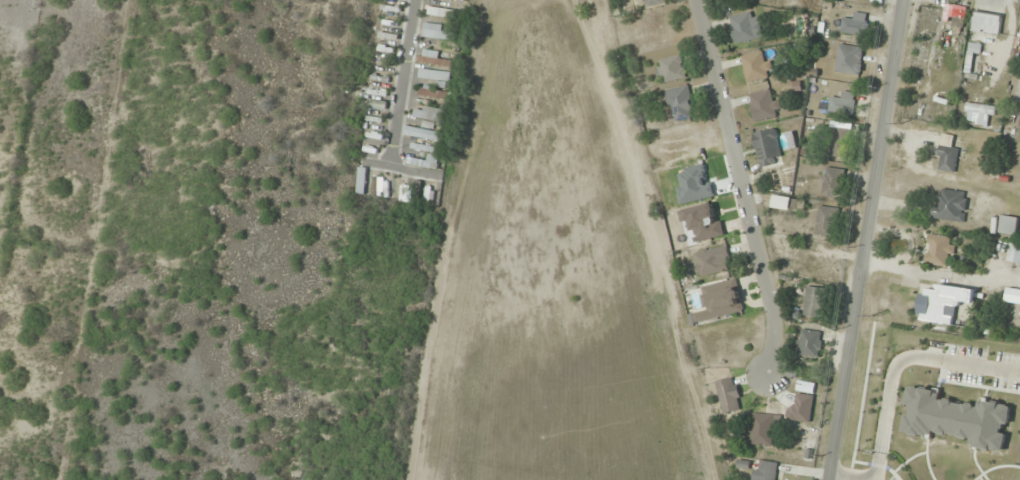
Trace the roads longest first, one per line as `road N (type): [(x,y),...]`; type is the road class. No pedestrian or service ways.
road 1 (tertiary): [(906,0),(832,479)]
road 2 (residential): [(697,0),(774,314),(765,375)]

